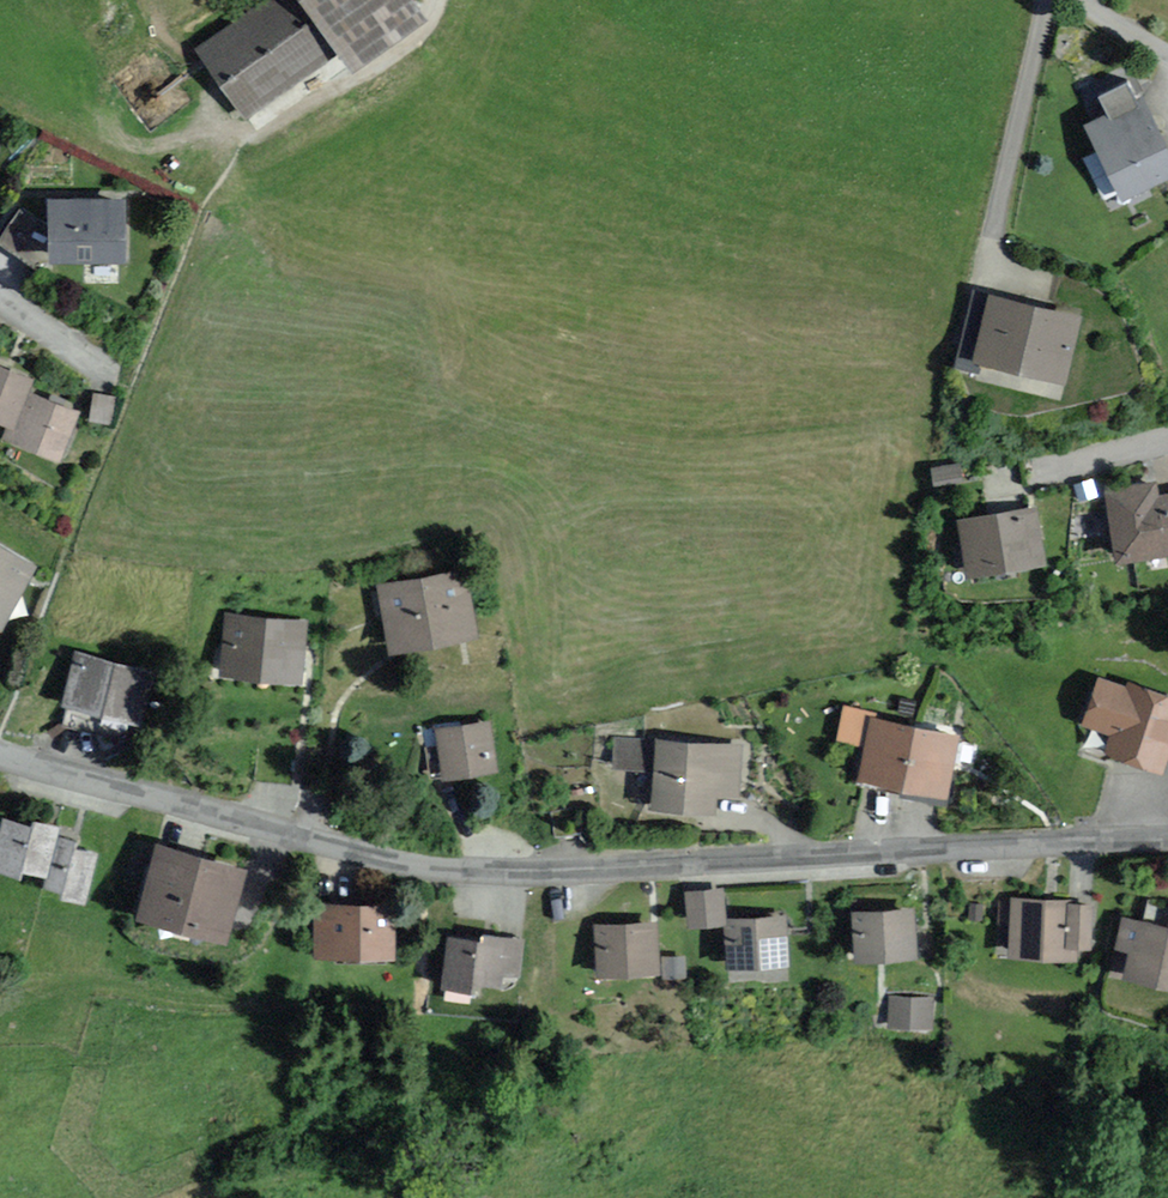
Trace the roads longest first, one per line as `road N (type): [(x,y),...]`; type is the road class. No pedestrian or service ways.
road 1 (residential): [(1167,844),(454,871),(34,778),(0,761)]
road 2 (residential): [(0,304),(112,377)]

